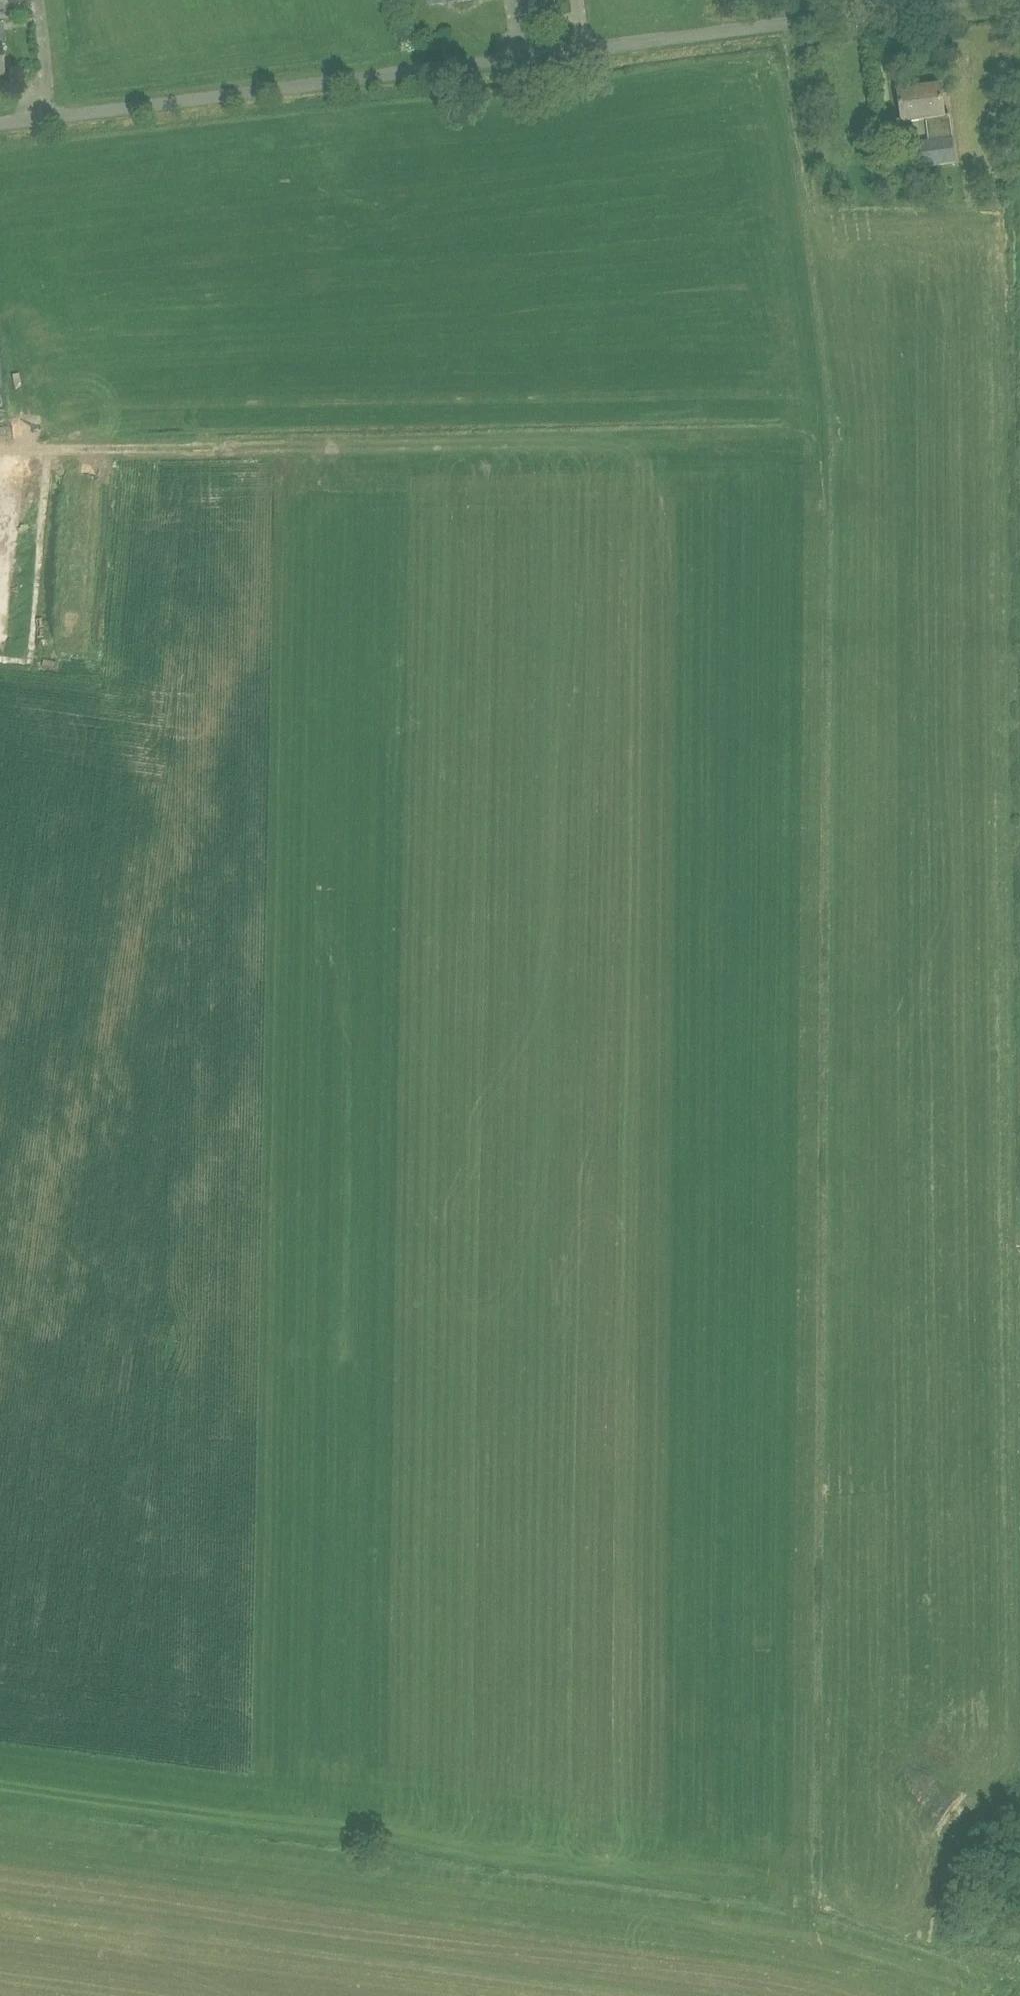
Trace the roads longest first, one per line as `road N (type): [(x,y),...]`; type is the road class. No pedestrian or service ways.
road 1 (unclassified): [(961,0),(0,123)]

